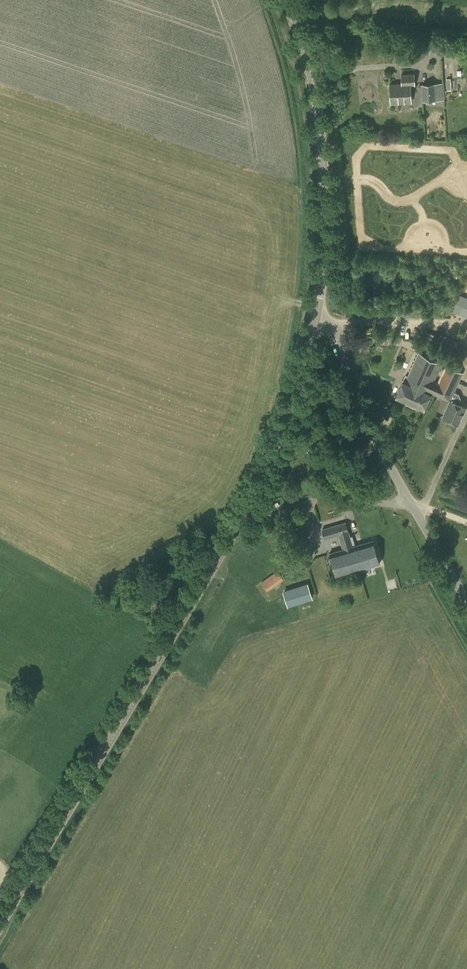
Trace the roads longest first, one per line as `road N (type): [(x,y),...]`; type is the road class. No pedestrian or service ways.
road 1 (tertiary): [(0,921),(261,463),(301,354),(314,289)]
road 2 (unclassified): [(466,609),(314,289)]
road 3 (tertiary): [(314,289),(321,151),(307,53),(288,0)]

